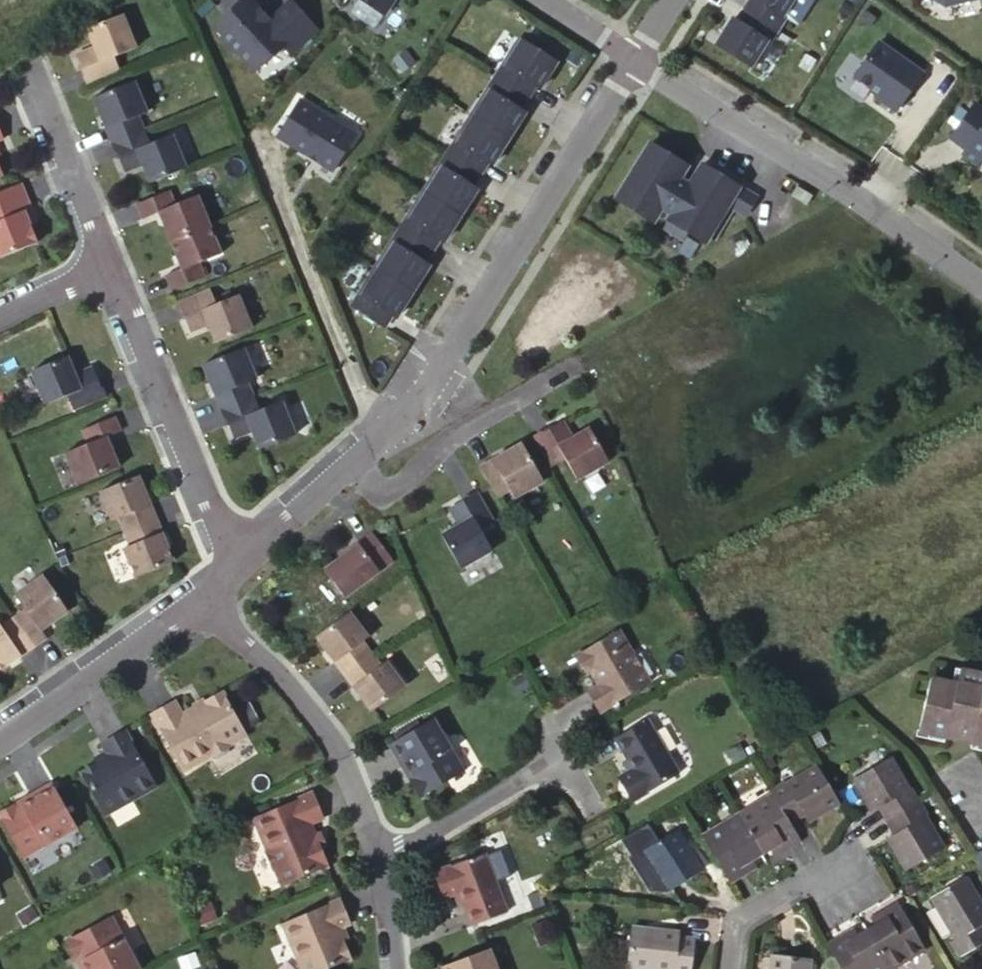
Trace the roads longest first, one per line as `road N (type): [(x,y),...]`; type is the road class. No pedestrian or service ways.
road 1 (residential): [(632,55),(429,387),(354,463)]
road 2 (residential): [(632,55),(981,288)]
road 3 (residential): [(247,566),(213,534),(106,268)]
road 4 (residential): [(203,605),(289,688),(336,752),(377,855)]
road 5 (residential): [(574,365),(446,440),(392,491),(380,492),(354,463)]
road 6 (residential): [(203,605),(0,743)]
road 7 (residential): [(106,268),(29,66)]
road 8 (residential): [(377,855),(559,759)]
road 9 (residential): [(729,968),(743,917),(798,887),(844,881)]
road 10 (residential): [(354,463),(247,566)]

